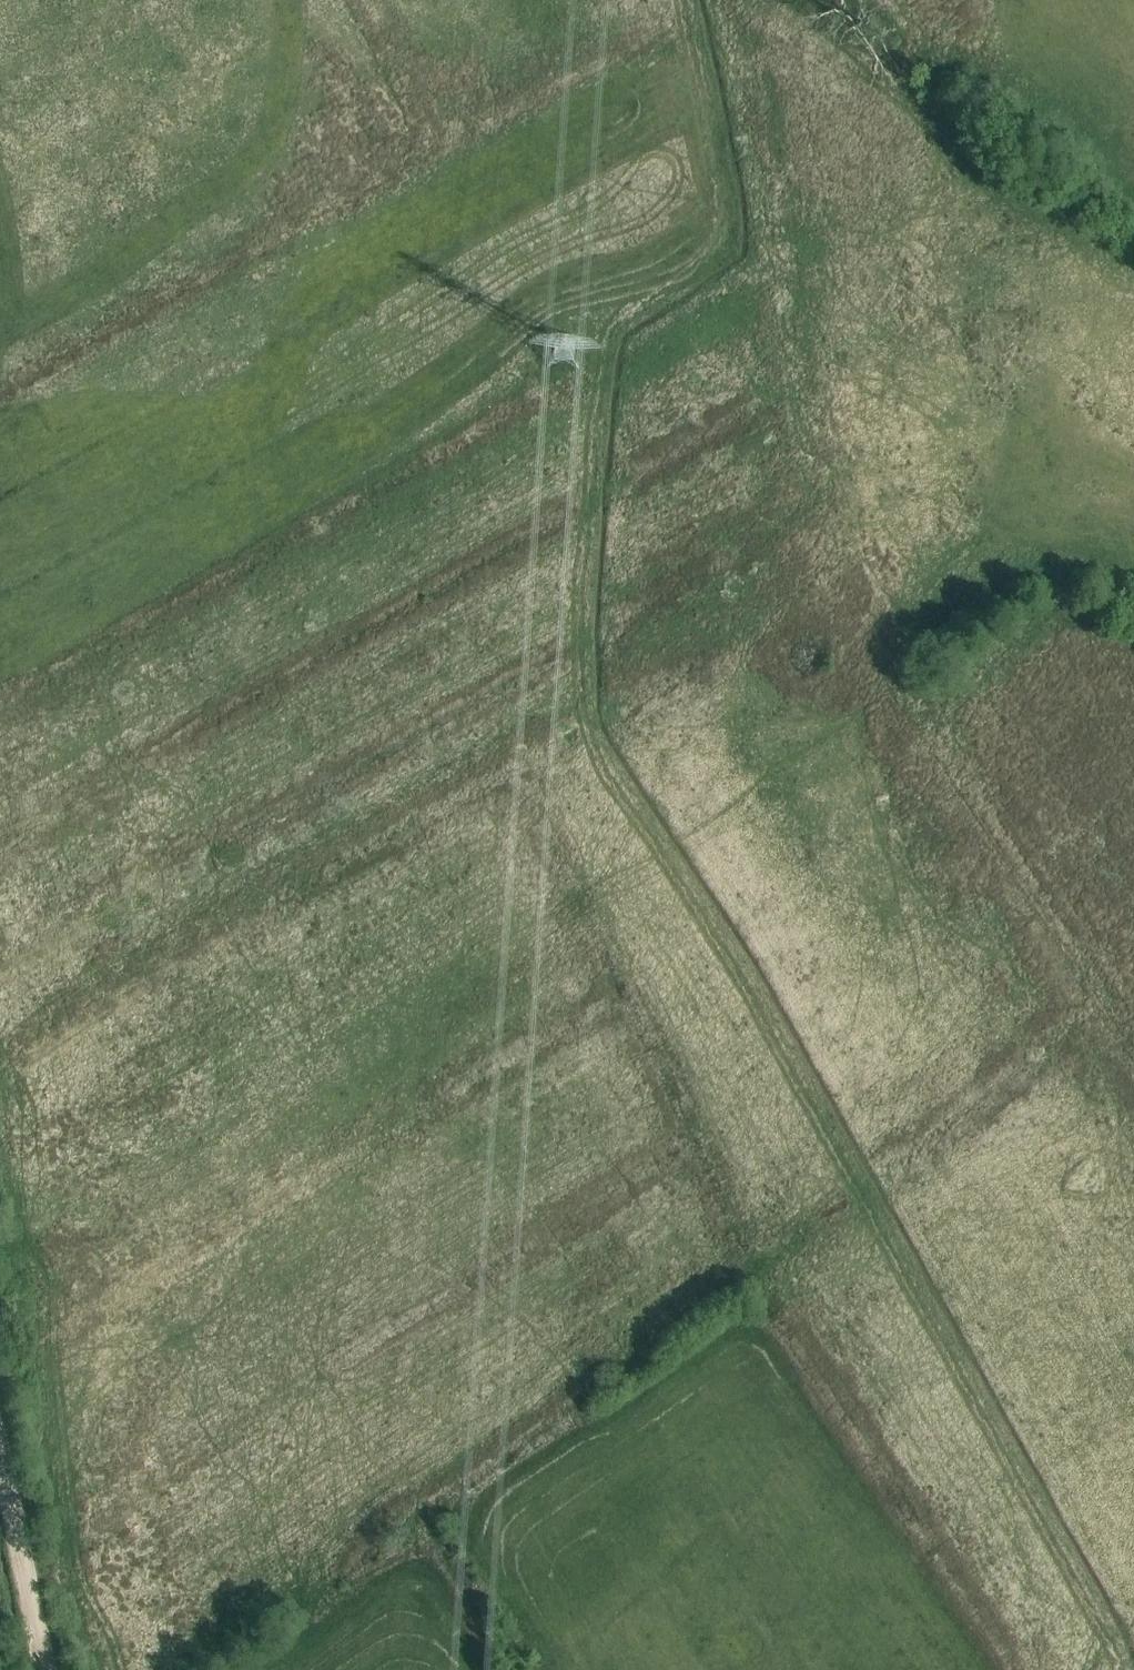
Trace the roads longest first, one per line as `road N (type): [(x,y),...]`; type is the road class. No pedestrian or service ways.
road 1 (track): [(681,0),(730,215),(730,246),(621,321),(605,344),(580,708),(597,764),(824,1129),(1114,1631),(1125,1669)]
road 2 (track): [(0,1457),(45,1669)]

